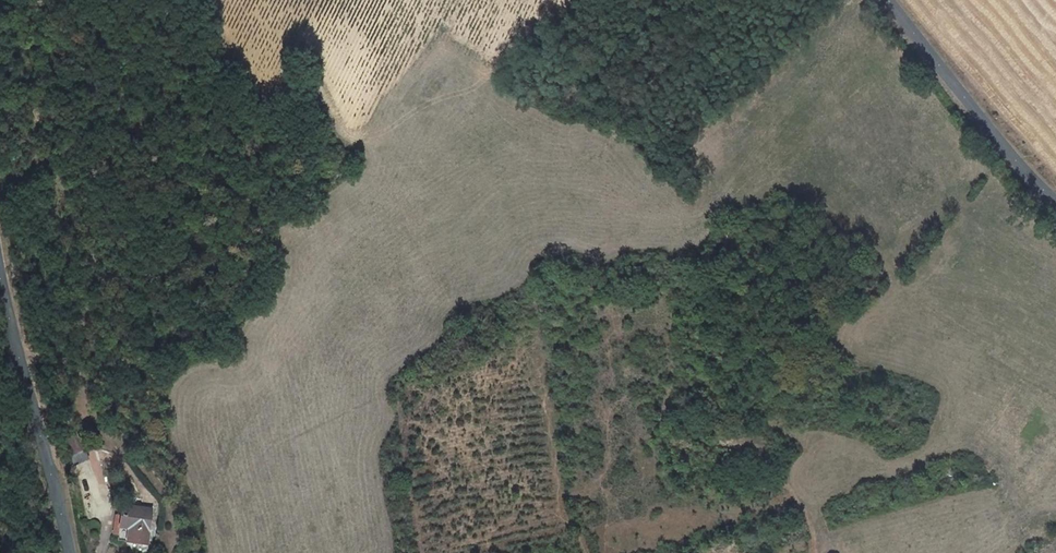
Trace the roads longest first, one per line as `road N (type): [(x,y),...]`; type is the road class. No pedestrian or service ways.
road 1 (tertiary): [(0,251),(14,346),(72,552)]
road 2 (tertiary): [(1055,201),(886,0)]

